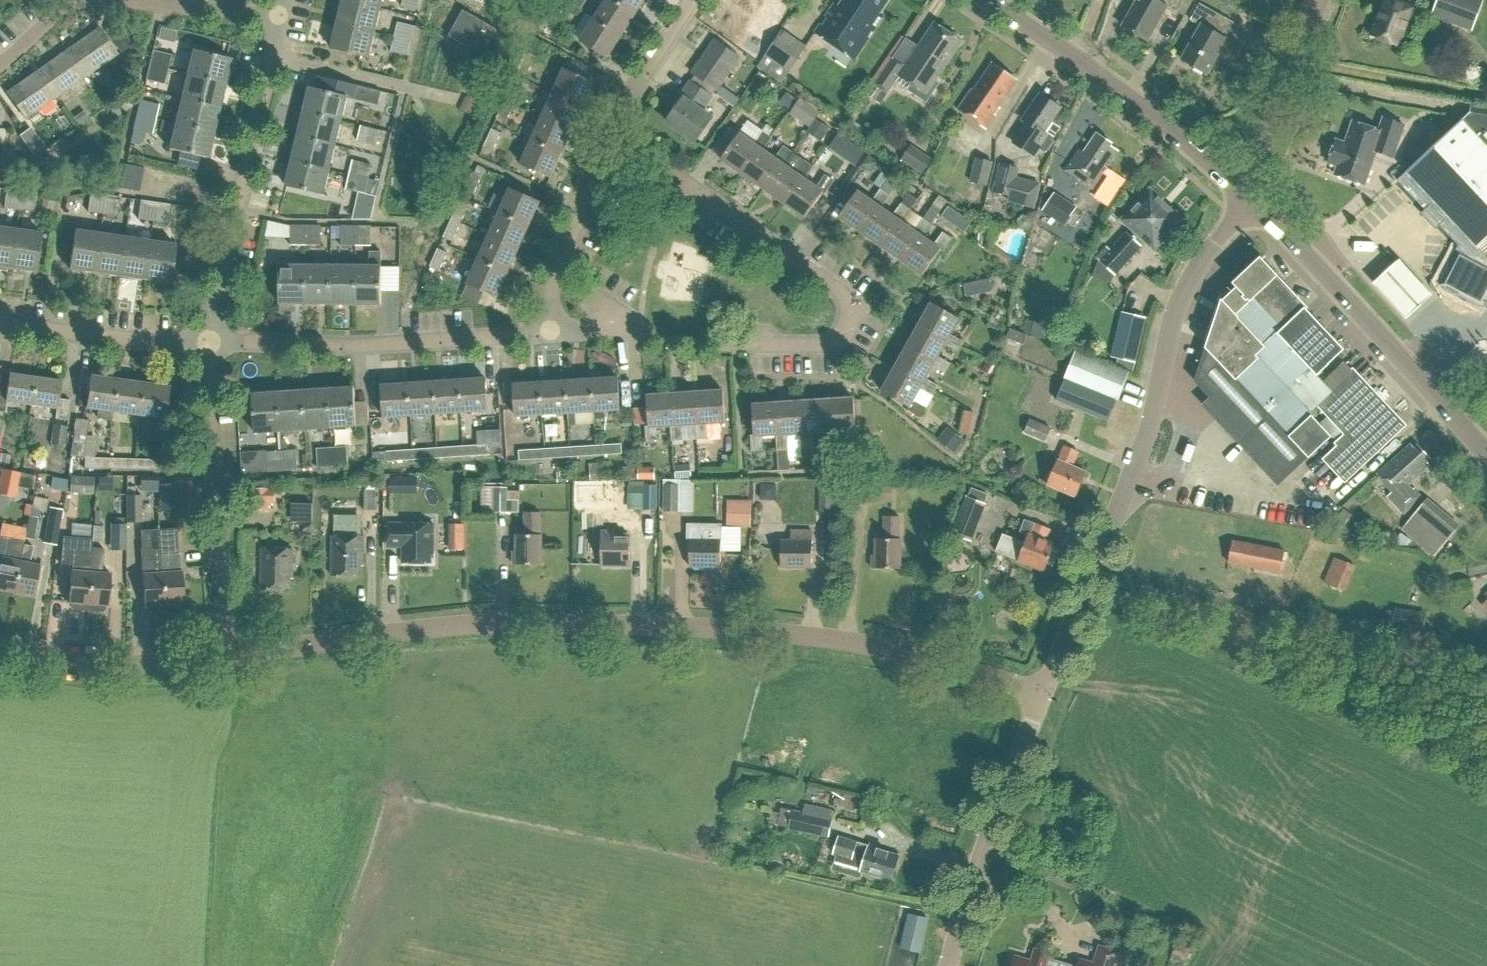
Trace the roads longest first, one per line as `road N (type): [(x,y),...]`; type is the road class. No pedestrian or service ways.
road 1 (residential): [(1044,693),(854,642),(647,625),(463,625),(229,658)]
road 2 (residential): [(1044,693),(1155,420),(1183,299),(1203,257),(1251,196)]
road 3 (residential): [(735,350),(835,345),(857,307),(618,143)]
road 4 (secondary): [(1486,452),(1251,196)]
road 5 (residential): [(553,333),(373,345),(208,344)]
road 6 (residential): [(208,344),(284,20)]
road 7 (secondary): [(1251,196),(1105,75),(991,0)]
road 8 (residential): [(229,658),(208,344)]
road 9 (residential): [(284,20),(71,4),(0,64)]
road 10 (tertiary): [(949,965),(1044,693)]
road 11 (residential): [(229,658),(93,665),(0,651)]
road 12 (residential): [(208,344),(0,323)]
road 13 (residential): [(1251,196),(1312,0)]
road 14 (residential): [(553,333),(553,285),(618,143)]
road 15 (track): [(1292,65),(1486,98)]
road 16 (residential): [(618,143),(648,67),(691,0)]

